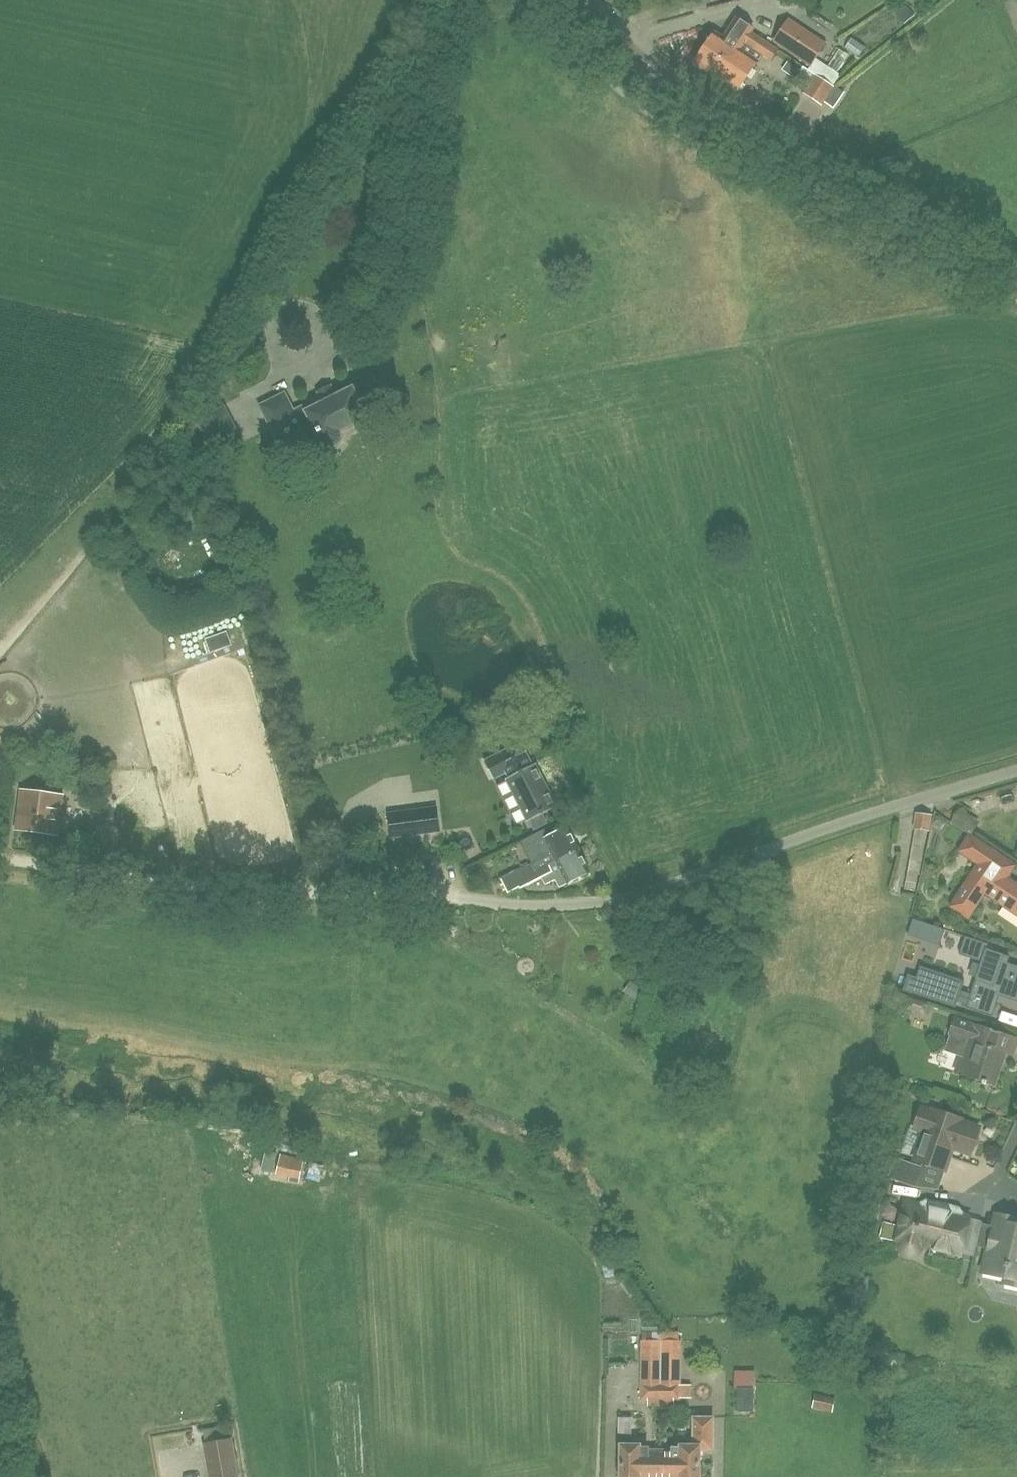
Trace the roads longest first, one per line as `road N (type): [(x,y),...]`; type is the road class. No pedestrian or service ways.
road 1 (unclassified): [(447,900),(617,902),(1016,771)]
road 2 (secondary): [(1016,281),(683,99),(563,0)]
road 3 (track): [(0,860),(179,888),(447,900)]
road 4 (unclassified): [(460,0),(426,99),(402,252),(388,289),(334,344)]
road 5 (unclassified): [(334,344),(292,364),(274,351),(284,313),(299,309),(326,328)]

